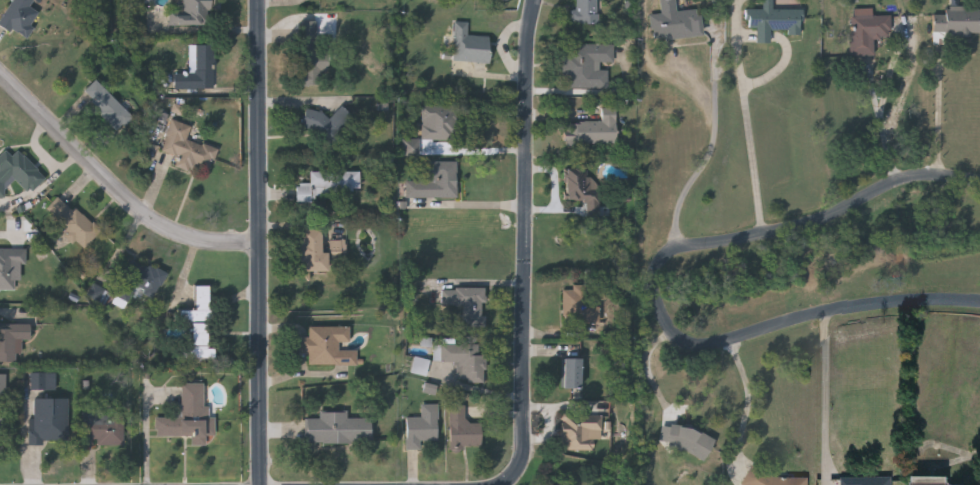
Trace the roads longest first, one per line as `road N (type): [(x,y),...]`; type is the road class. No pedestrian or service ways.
road 1 (residential): [(979,186),(934,177),(897,186),(834,220),(681,251),(662,264),(661,283),(663,315),(681,342),(706,351),(887,303),(979,306)]
road 2 (residential): [(260,484),(259,0)]
road 3 (residential): [(511,480),(525,432),(525,133),(538,0)]
road 4 (residential): [(258,240),(173,229),(136,207),(0,72)]

